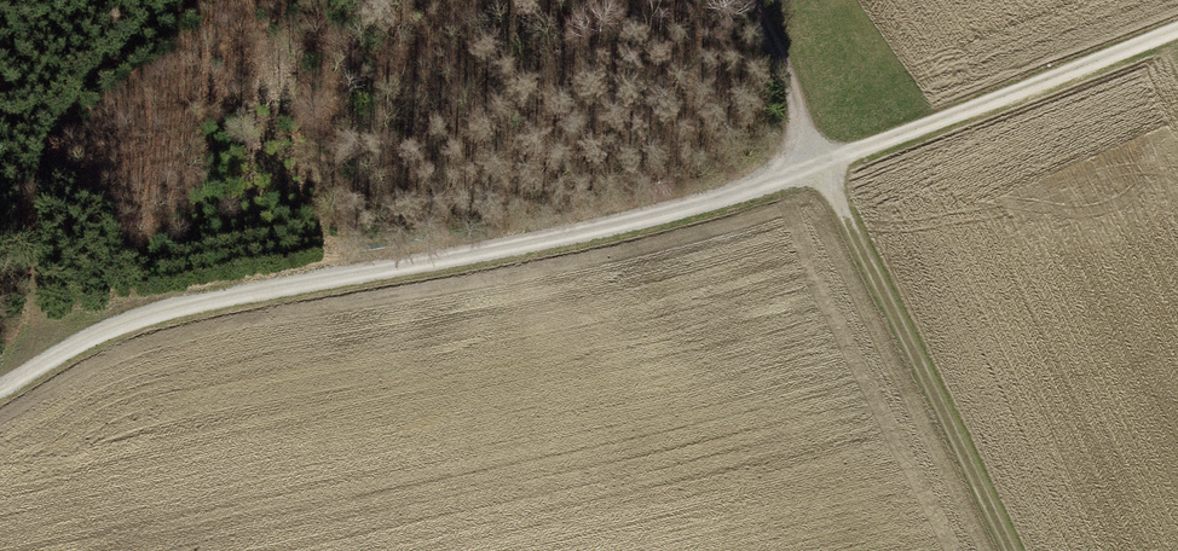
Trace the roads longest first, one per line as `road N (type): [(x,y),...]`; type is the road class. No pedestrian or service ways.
road 1 (track): [(1177,29),(820,165),(625,224),(174,309),(75,347),(0,388)]
road 2 (track): [(1010,550),(796,120),(777,52),(748,0)]
road 3 (track): [(37,368),(33,259),(42,170),(98,63),(185,0)]

